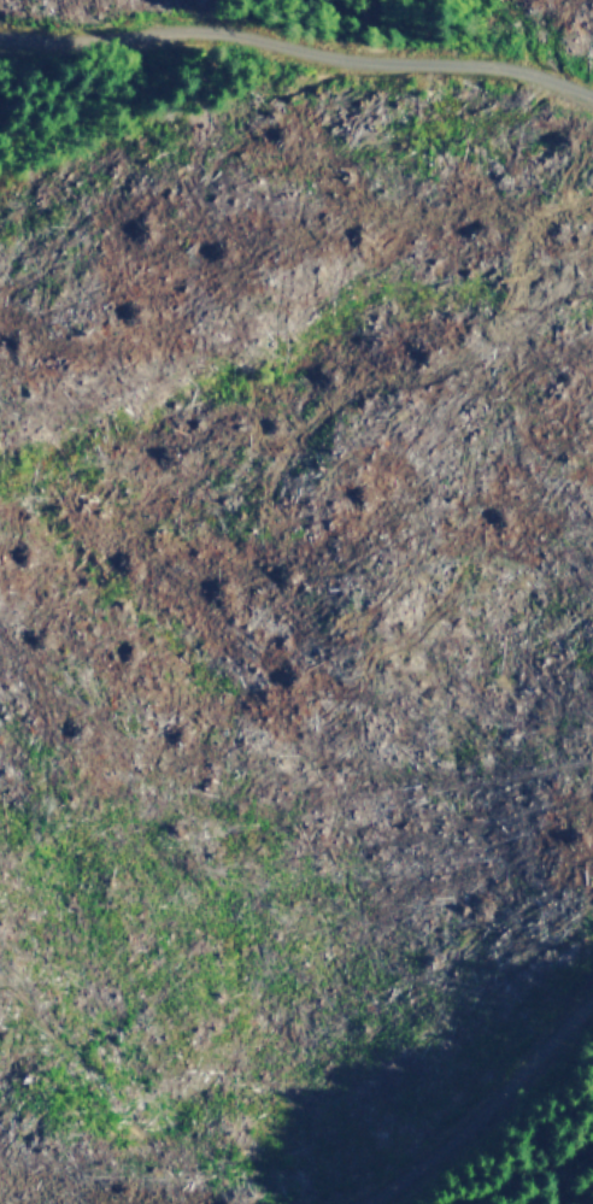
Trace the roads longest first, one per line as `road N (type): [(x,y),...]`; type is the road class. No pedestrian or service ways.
road 1 (track): [(0,78),(592,107)]

